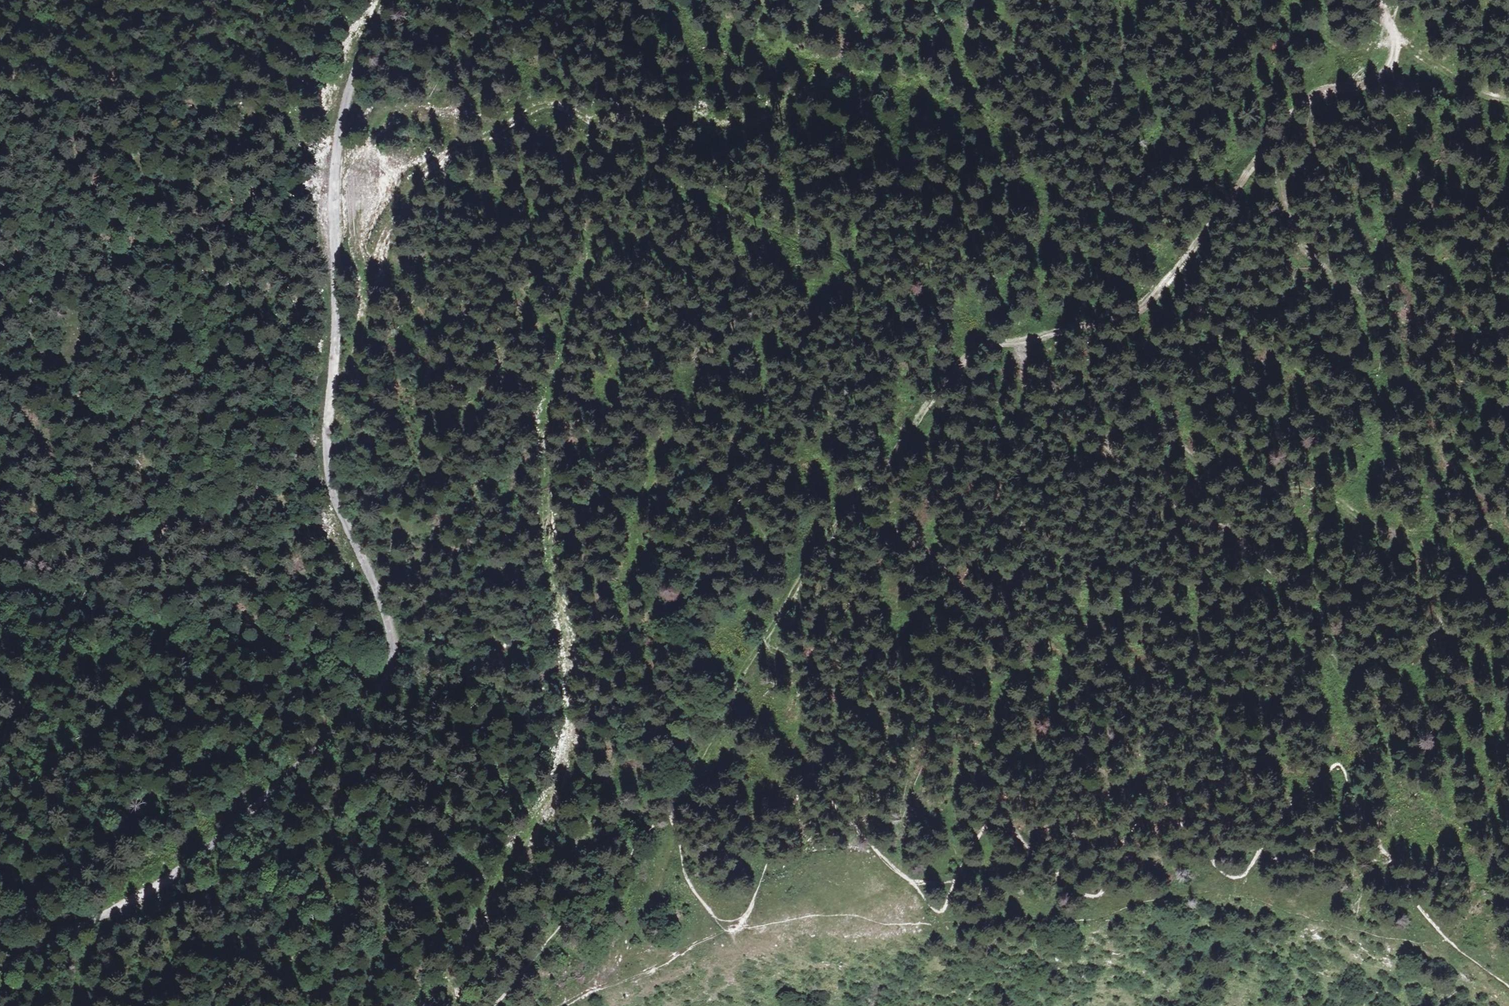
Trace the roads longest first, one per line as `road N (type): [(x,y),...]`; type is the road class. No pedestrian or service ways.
road 1 (unclassified): [(386,0),(365,35),(336,161),(335,334),(323,451),(337,511),(390,624),(389,678),(321,749),(173,876),(0,971)]

